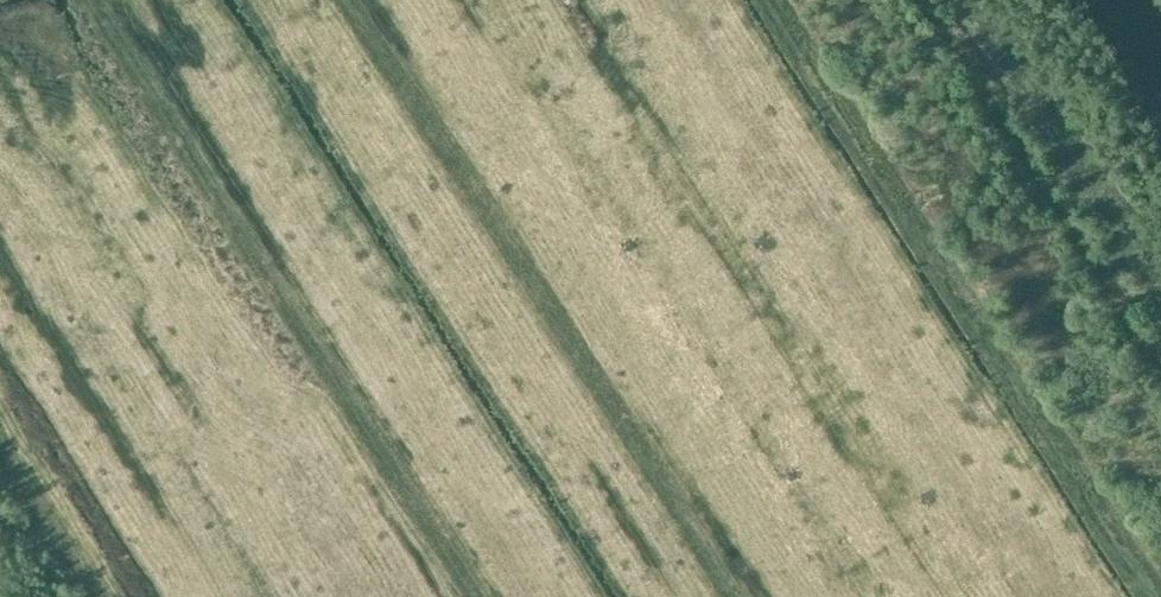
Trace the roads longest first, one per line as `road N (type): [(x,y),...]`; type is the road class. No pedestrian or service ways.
road 1 (track): [(1160,380),(914,0)]

